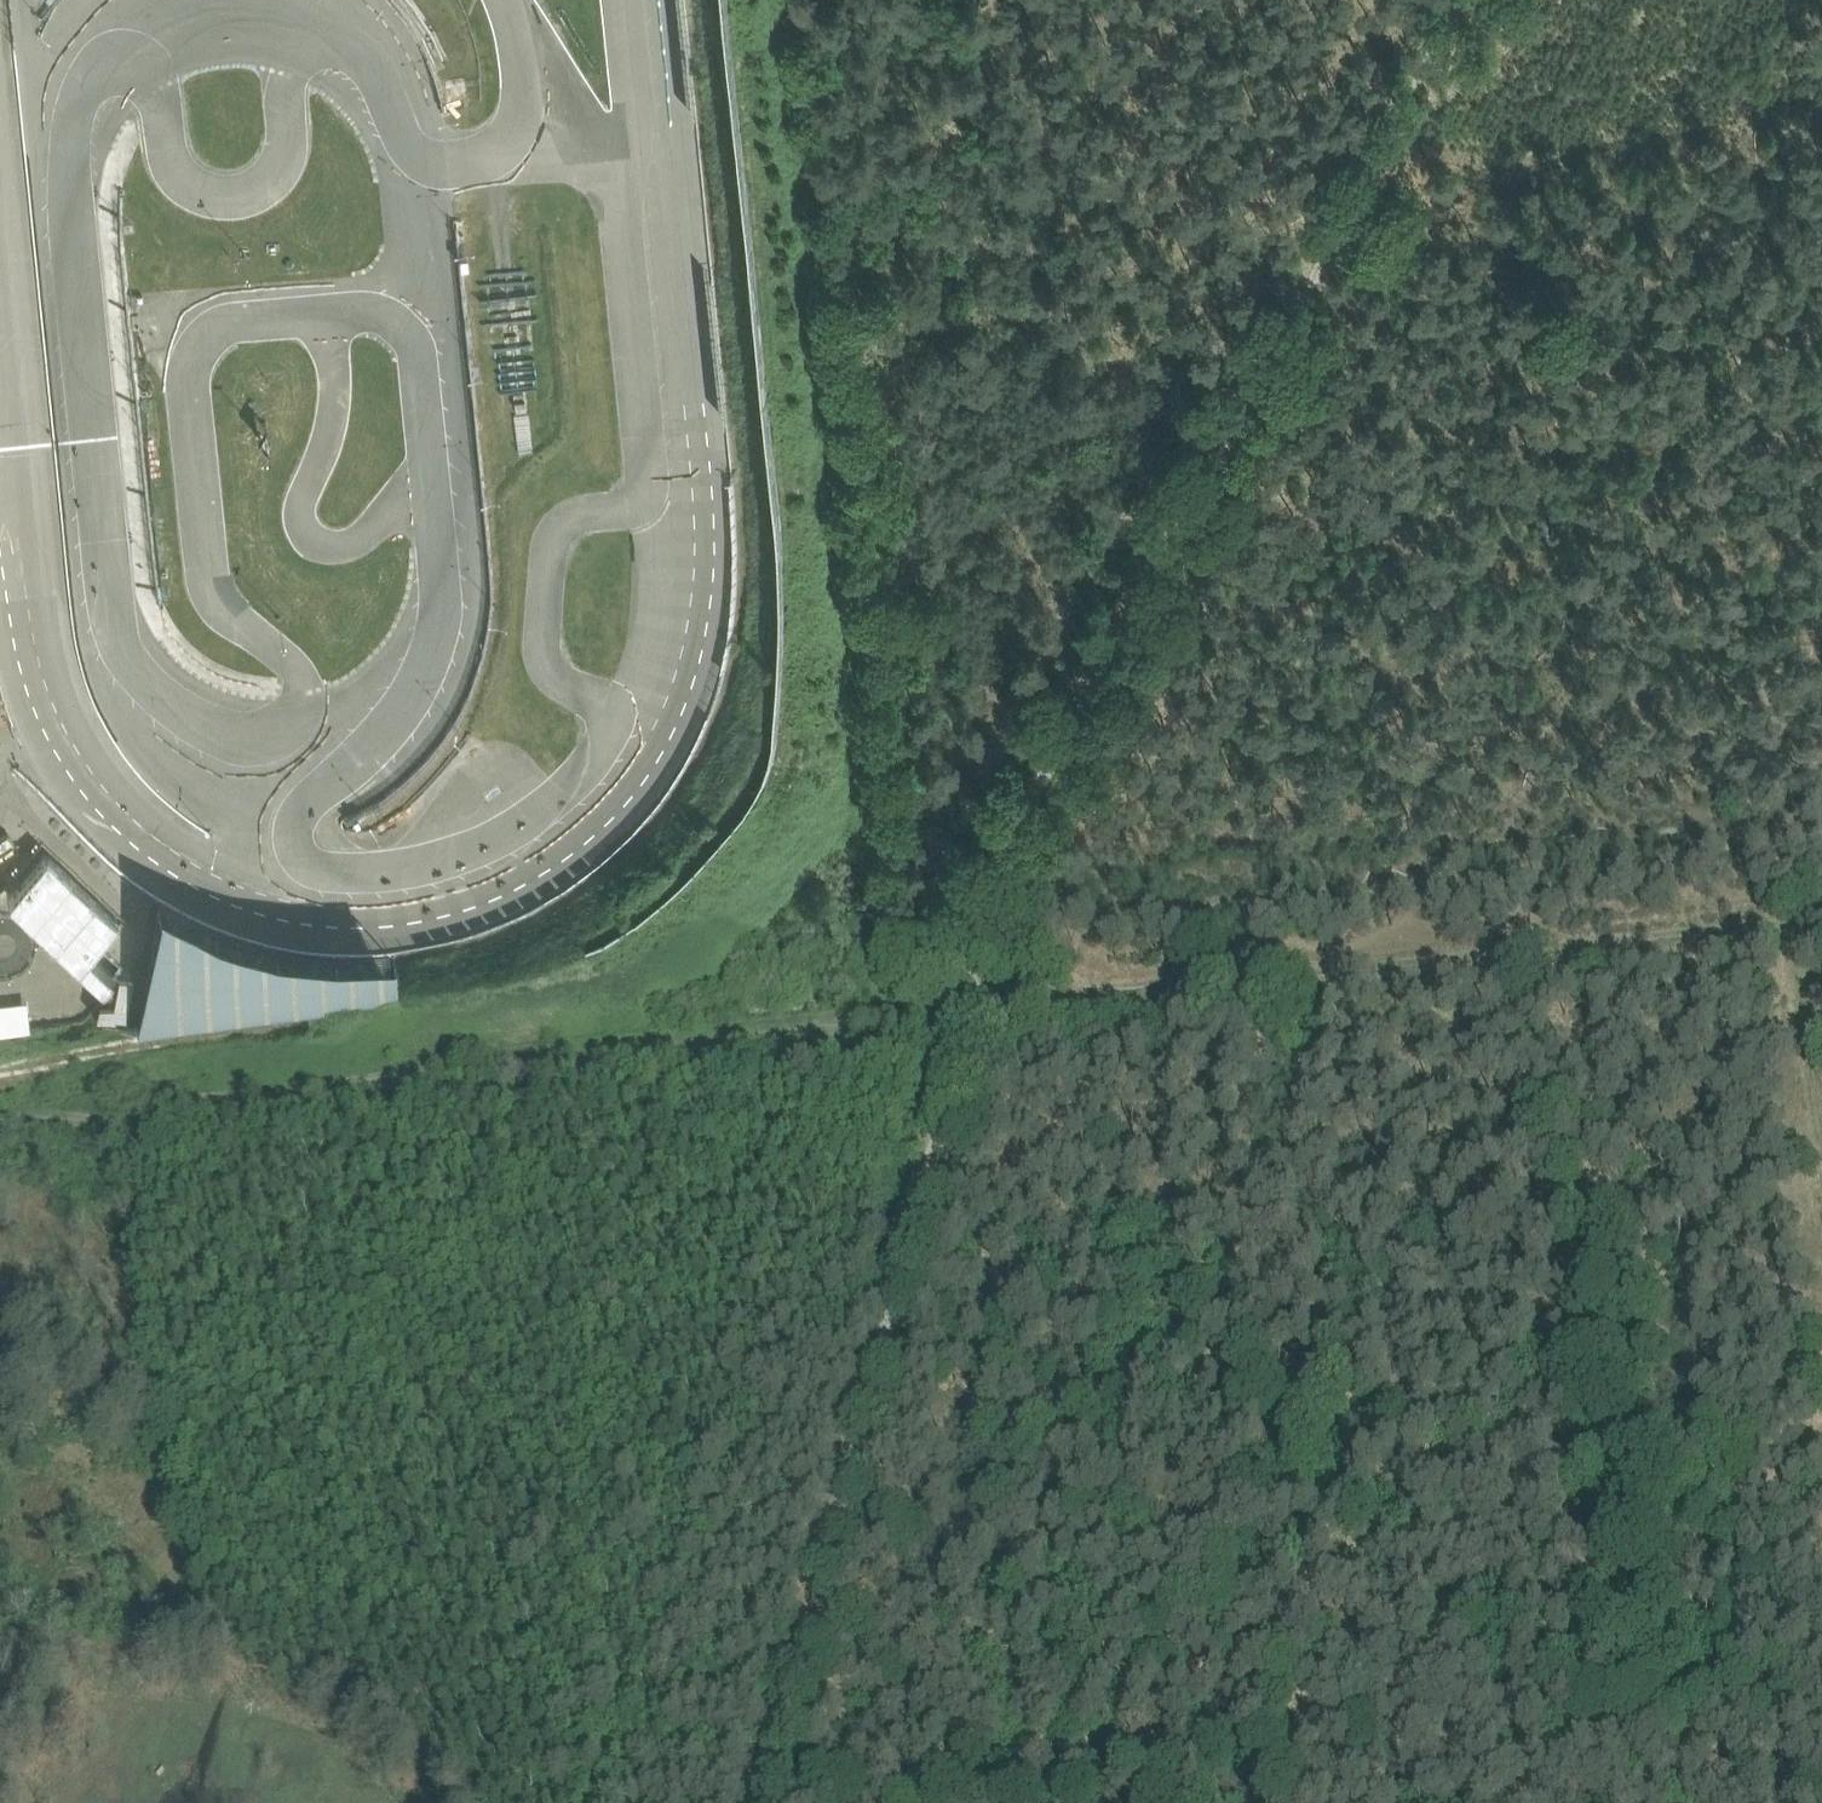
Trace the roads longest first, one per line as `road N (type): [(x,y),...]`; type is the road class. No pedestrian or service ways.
road 1 (track): [(958,1010),(981,862),(1462,0)]
road 2 (track): [(0,1117),(958,1010)]
road 3 (track): [(958,1010),(932,1069),(745,1802)]
road 4 (track): [(1821,919),(1139,991)]
road 5 (track): [(1139,991),(958,1010)]

